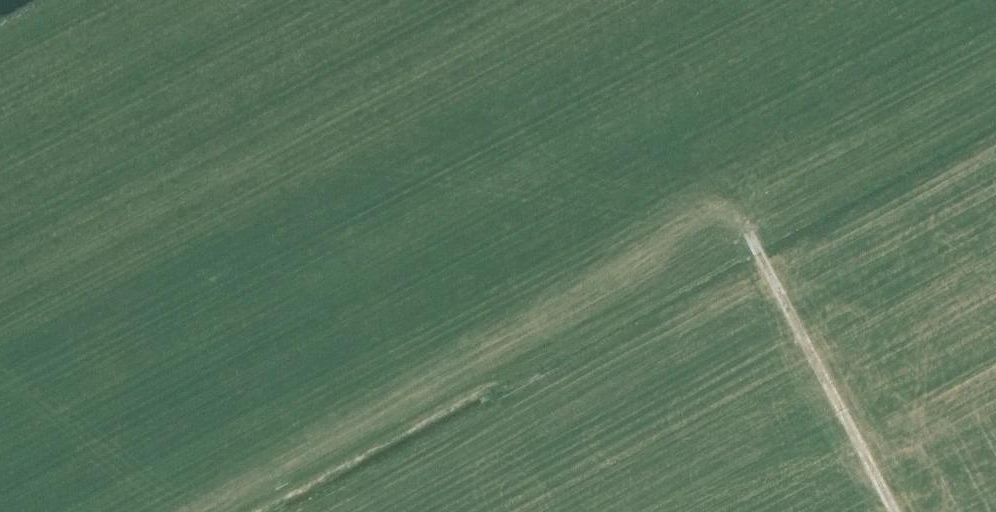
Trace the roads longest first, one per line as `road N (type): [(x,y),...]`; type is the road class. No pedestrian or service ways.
road 1 (track): [(757,257),(888,511)]

